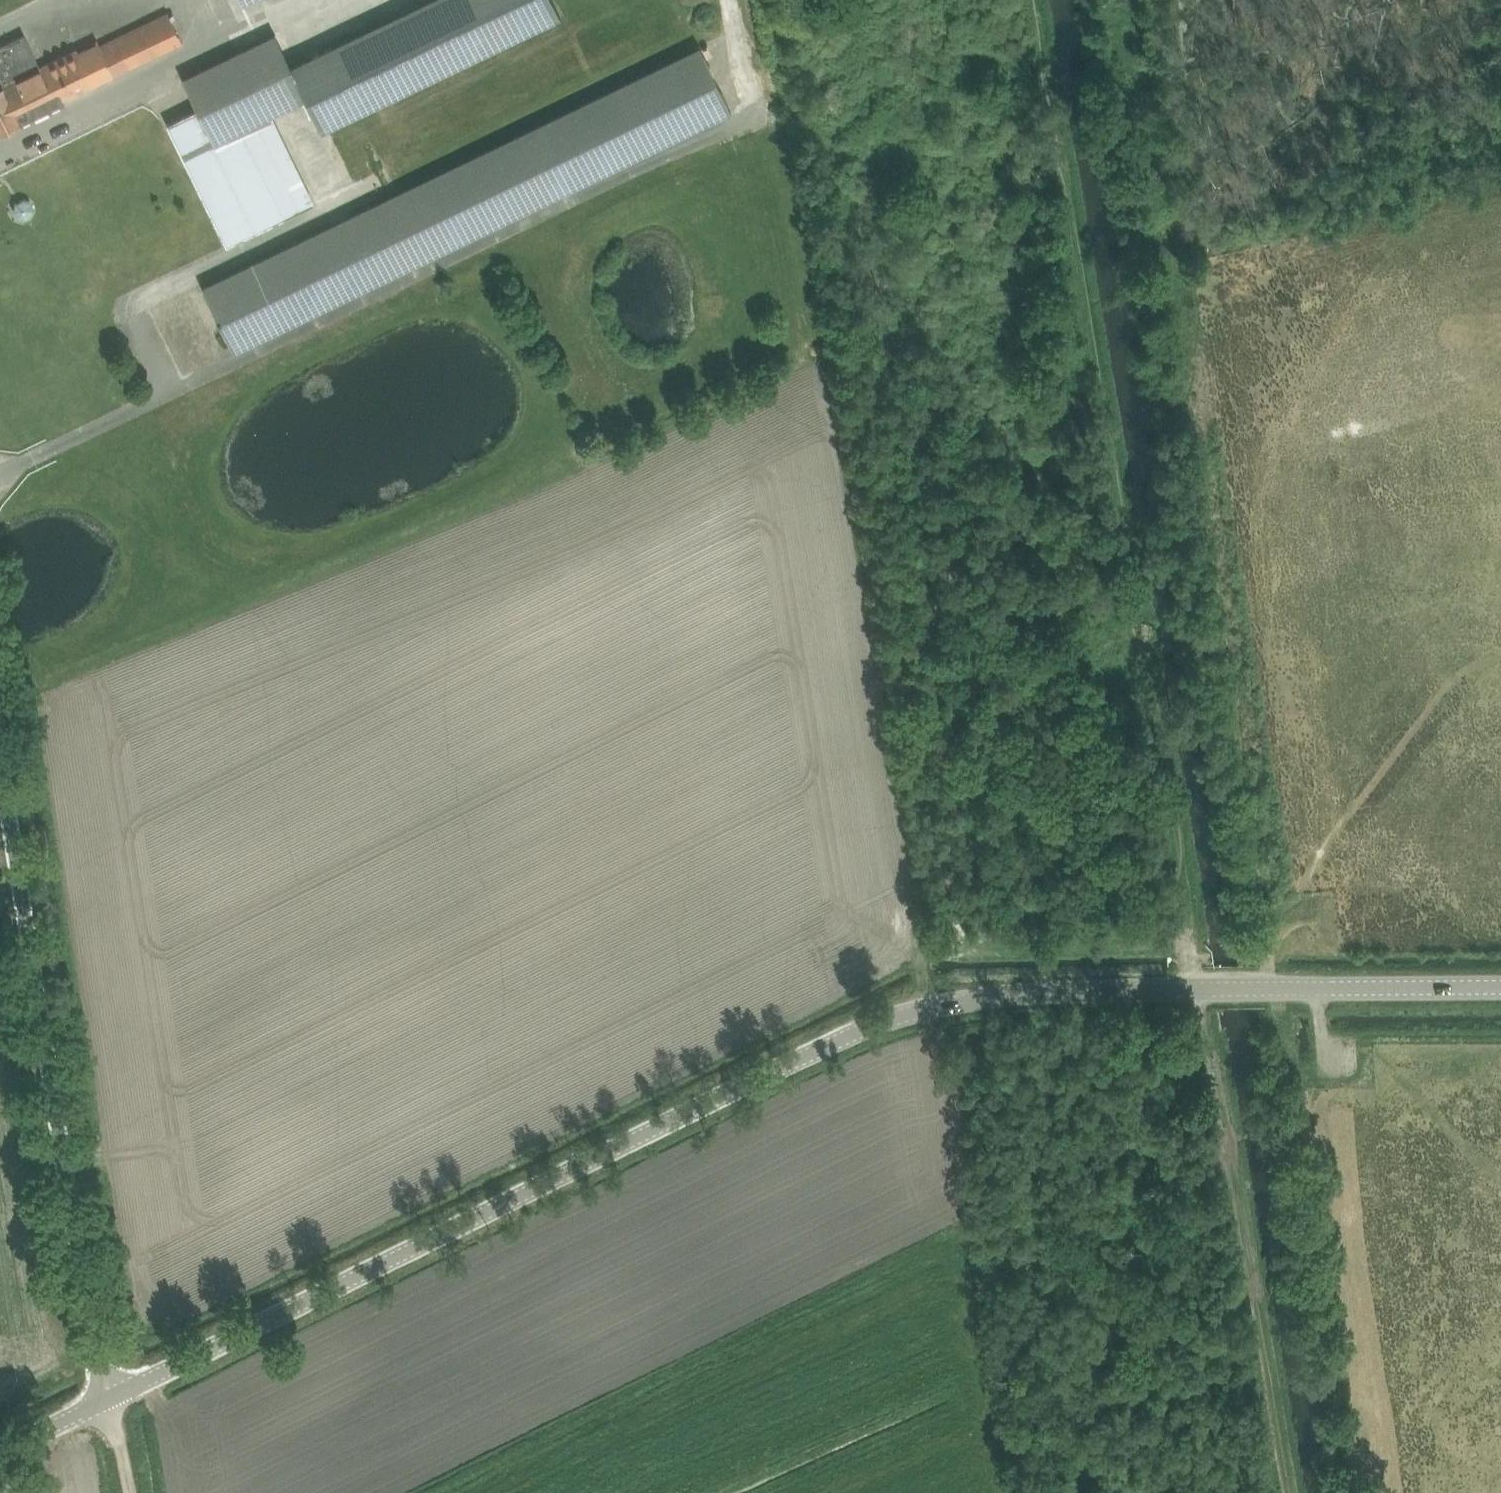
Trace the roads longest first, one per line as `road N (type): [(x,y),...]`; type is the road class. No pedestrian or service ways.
road 1 (track): [(1289,1492),(1192,987),(1150,662),(1136,648),(1129,611),(1137,594),(1029,0)]
road 2 (unclassified): [(116,1398),(873,1023),(986,995),(1500,985)]
road 3 (unclassified): [(116,1398),(0,757)]
road 4 (unclassified): [(0,1455),(116,1398)]

